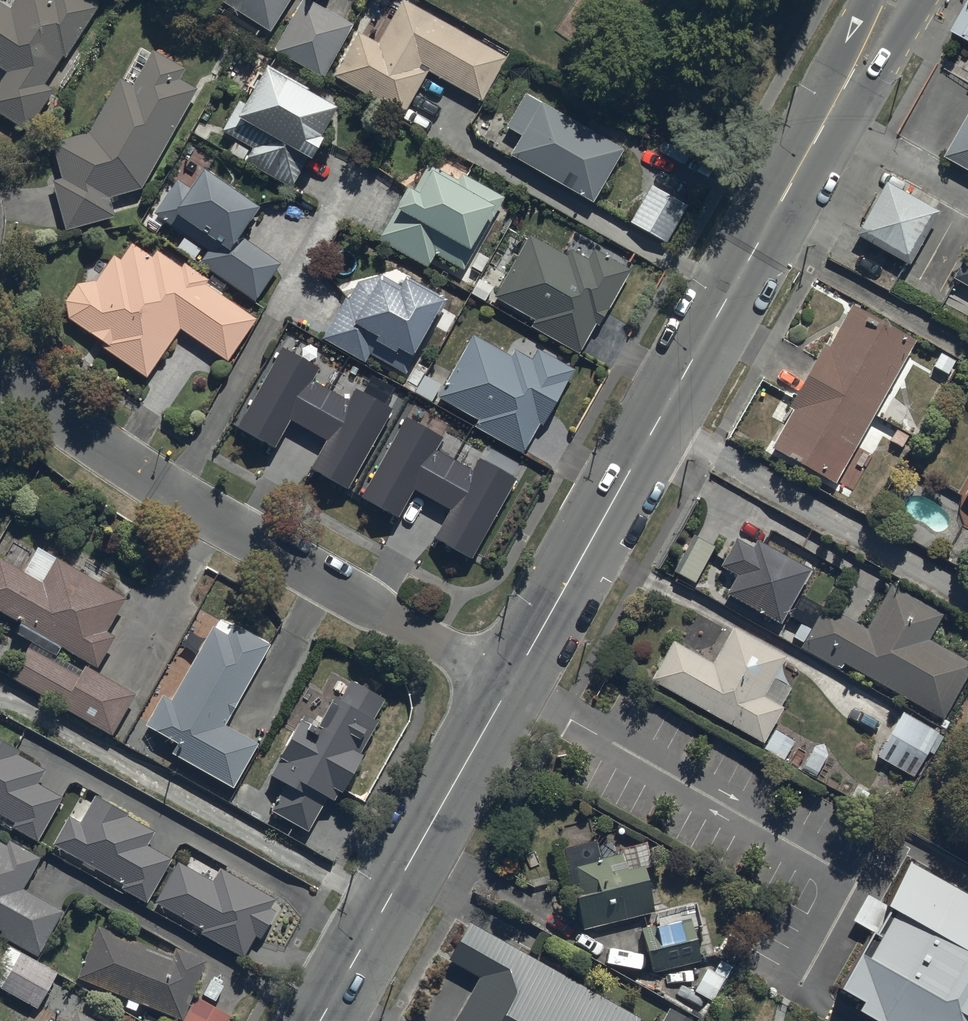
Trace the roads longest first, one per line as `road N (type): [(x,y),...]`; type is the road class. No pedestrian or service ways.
road 1 (tertiary): [(889,0),(510,684)]
road 2 (residential): [(510,684),(205,516),(0,367)]
road 3 (tertiary): [(510,684),(319,1020)]

